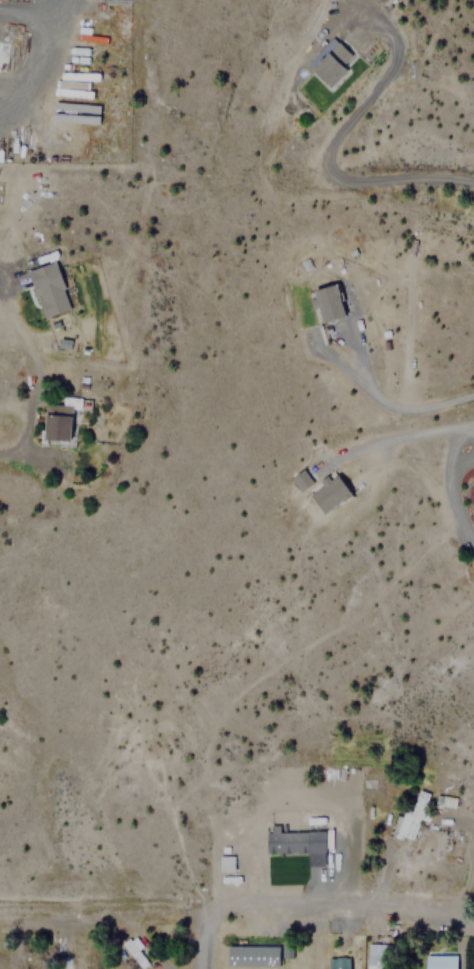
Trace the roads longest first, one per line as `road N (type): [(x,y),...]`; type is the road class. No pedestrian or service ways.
road 1 (residential): [(473,923),(409,908),(245,899),(201,913)]

